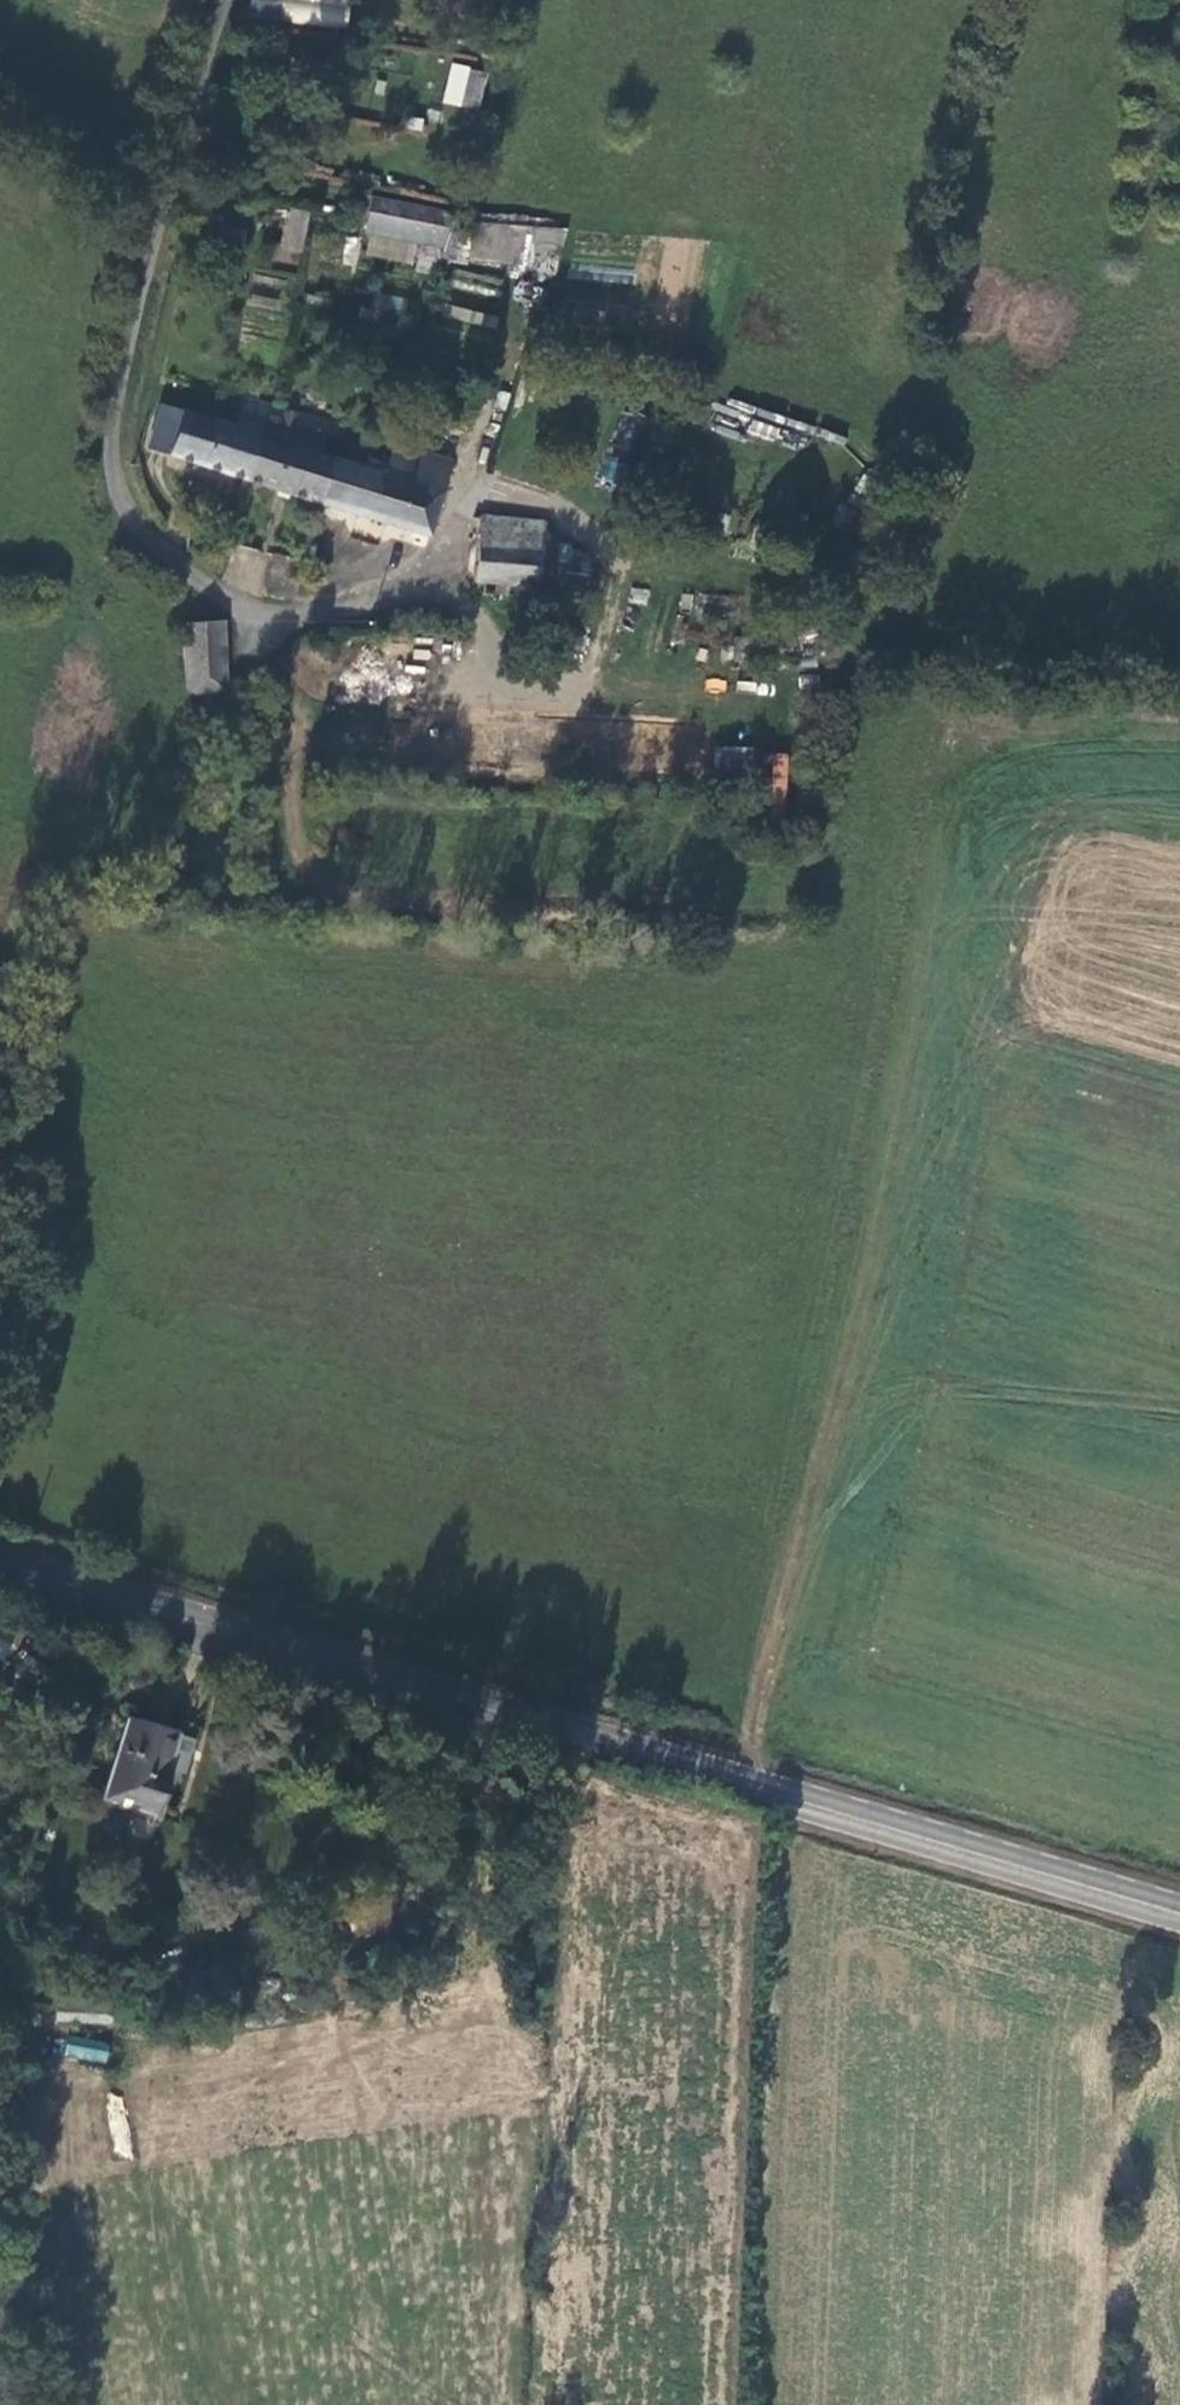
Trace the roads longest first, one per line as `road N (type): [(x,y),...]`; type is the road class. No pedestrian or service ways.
road 1 (secondary): [(0,1562),(1179,1914)]
road 2 (unclassified): [(223,0),(161,218),(112,440),(127,513),(261,618),(394,580)]
road 3 (track): [(161,218),(0,128)]

